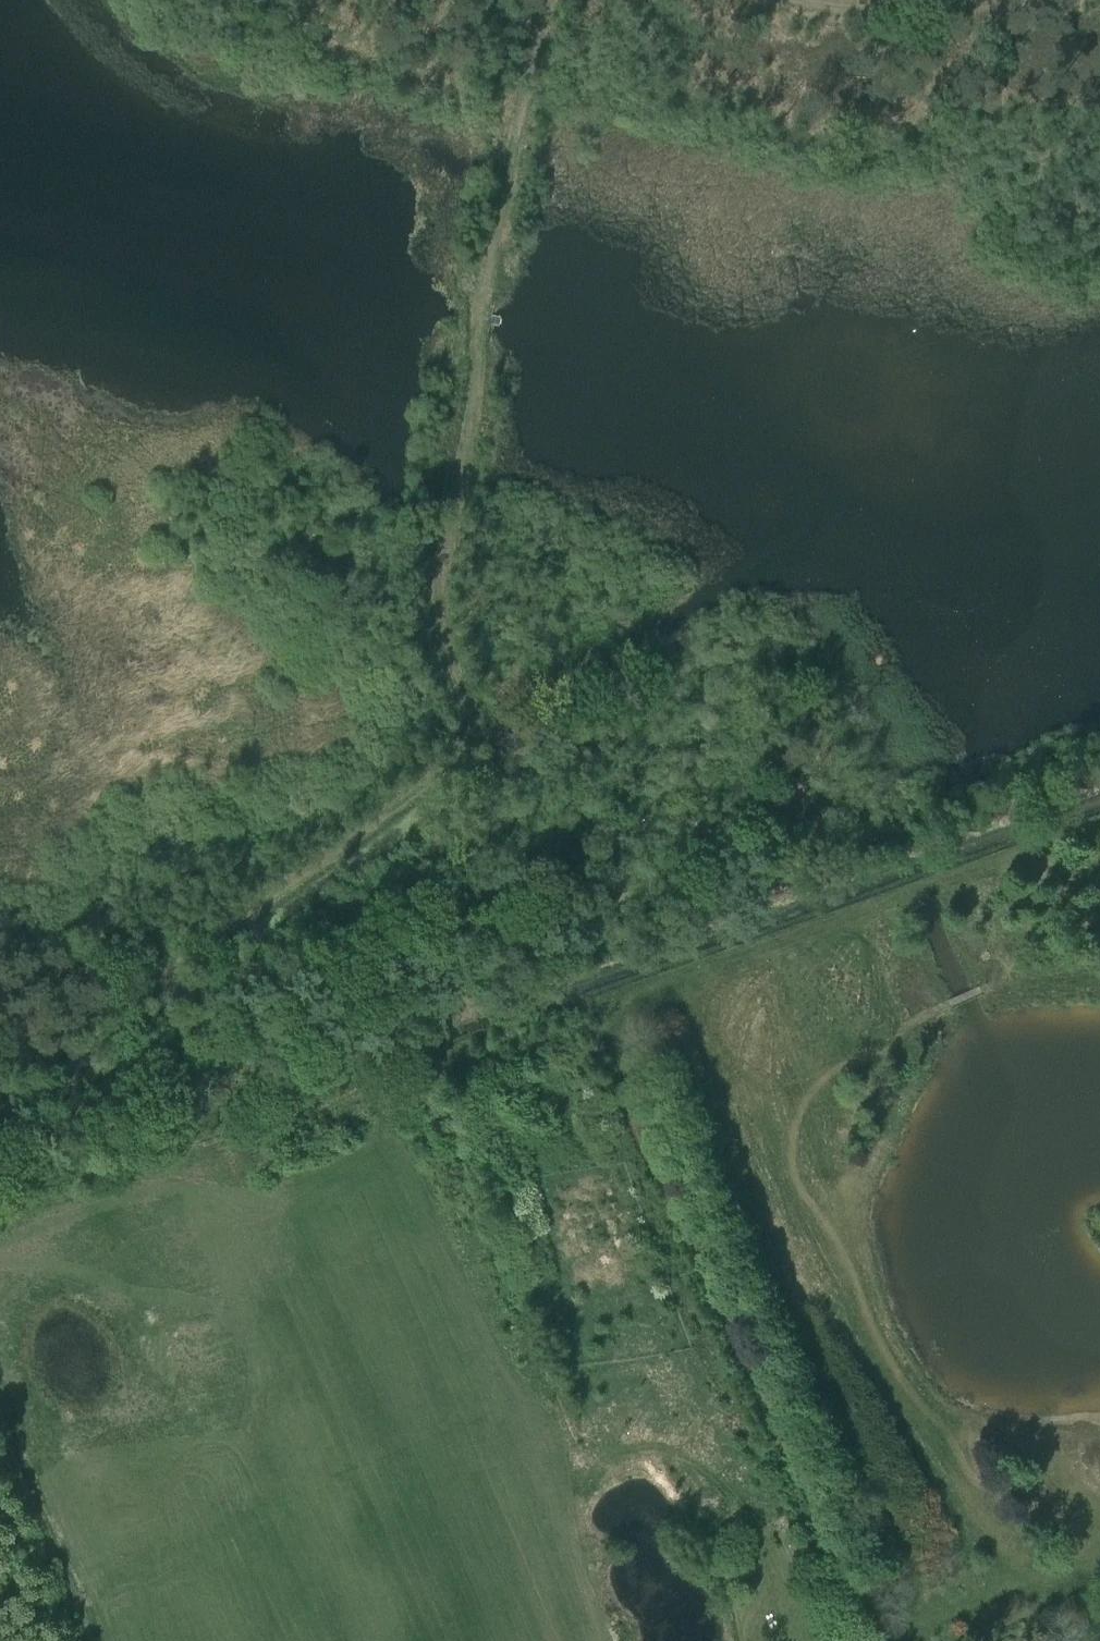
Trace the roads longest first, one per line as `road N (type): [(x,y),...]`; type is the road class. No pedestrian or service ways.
road 1 (track): [(0,1073),(21,1082),(468,728),(438,585),(532,0)]
road 2 (track): [(818,0),(891,19),(1005,0)]

